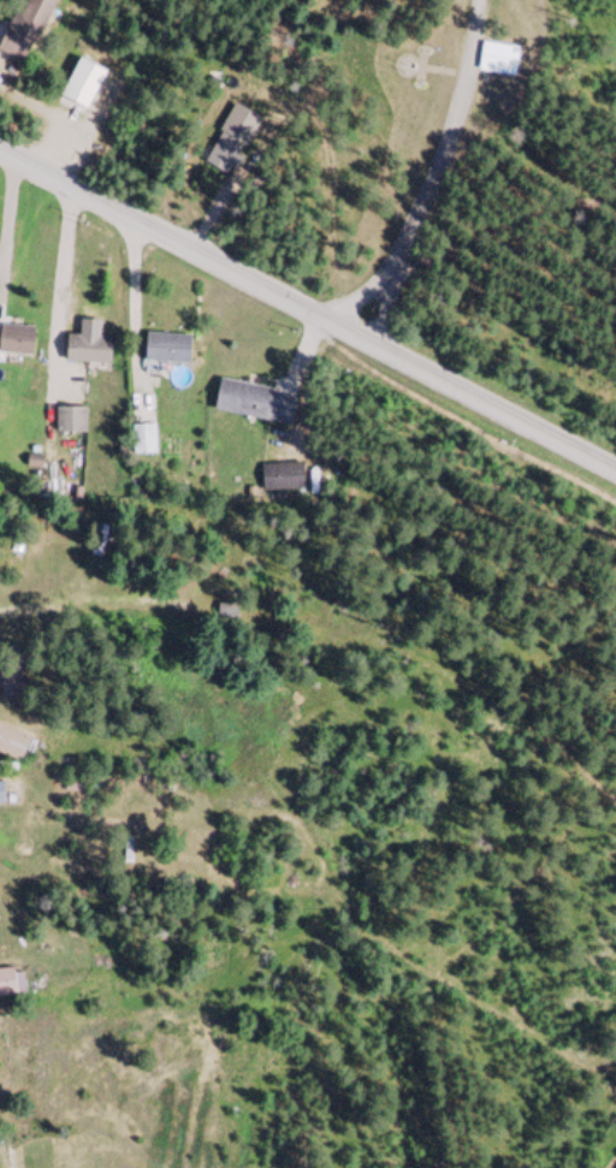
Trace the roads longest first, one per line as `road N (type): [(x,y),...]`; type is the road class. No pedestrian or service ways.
road 1 (tertiary): [(0,151),(615,471)]
road 2 (track): [(339,909),(319,850),(285,819),(242,811),(213,828),(215,864),(339,909)]
road 3 (track): [(615,1093),(590,1068),(339,909)]
road 4 (track): [(615,199),(407,242)]

